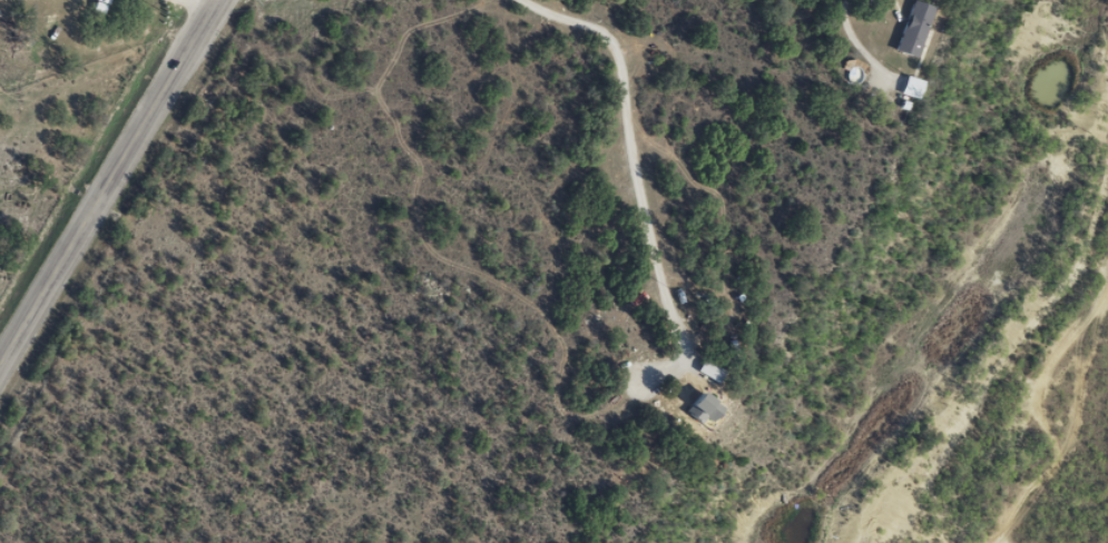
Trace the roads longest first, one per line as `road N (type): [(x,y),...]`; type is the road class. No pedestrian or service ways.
road 1 (residential): [(874,542),(901,516),(996,372),(1051,237),(1085,98),(1085,0)]
road 2 (primary): [(0,362),(220,0)]

